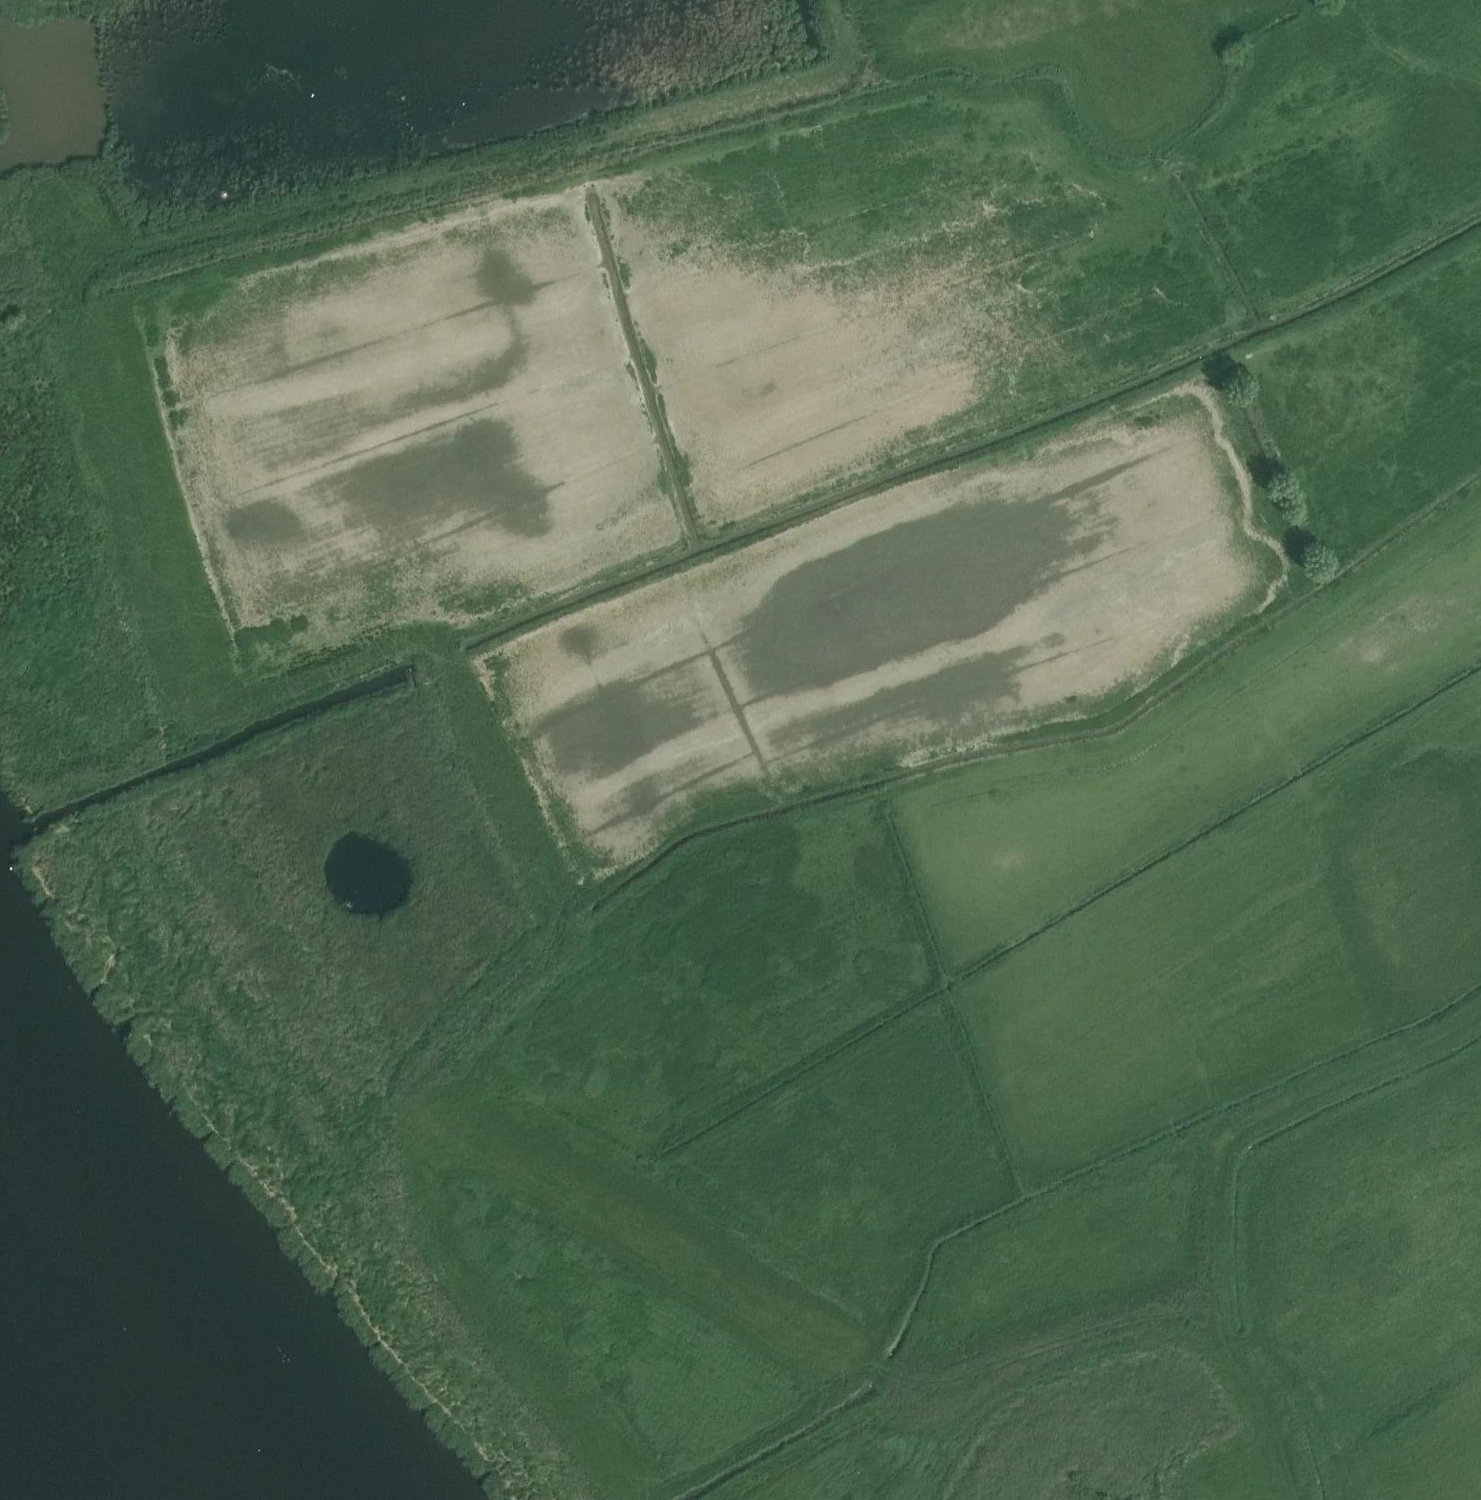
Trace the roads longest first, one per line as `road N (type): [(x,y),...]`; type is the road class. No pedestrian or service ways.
road 1 (track): [(1480,97),(1407,64),(1382,44),(1352,0)]

